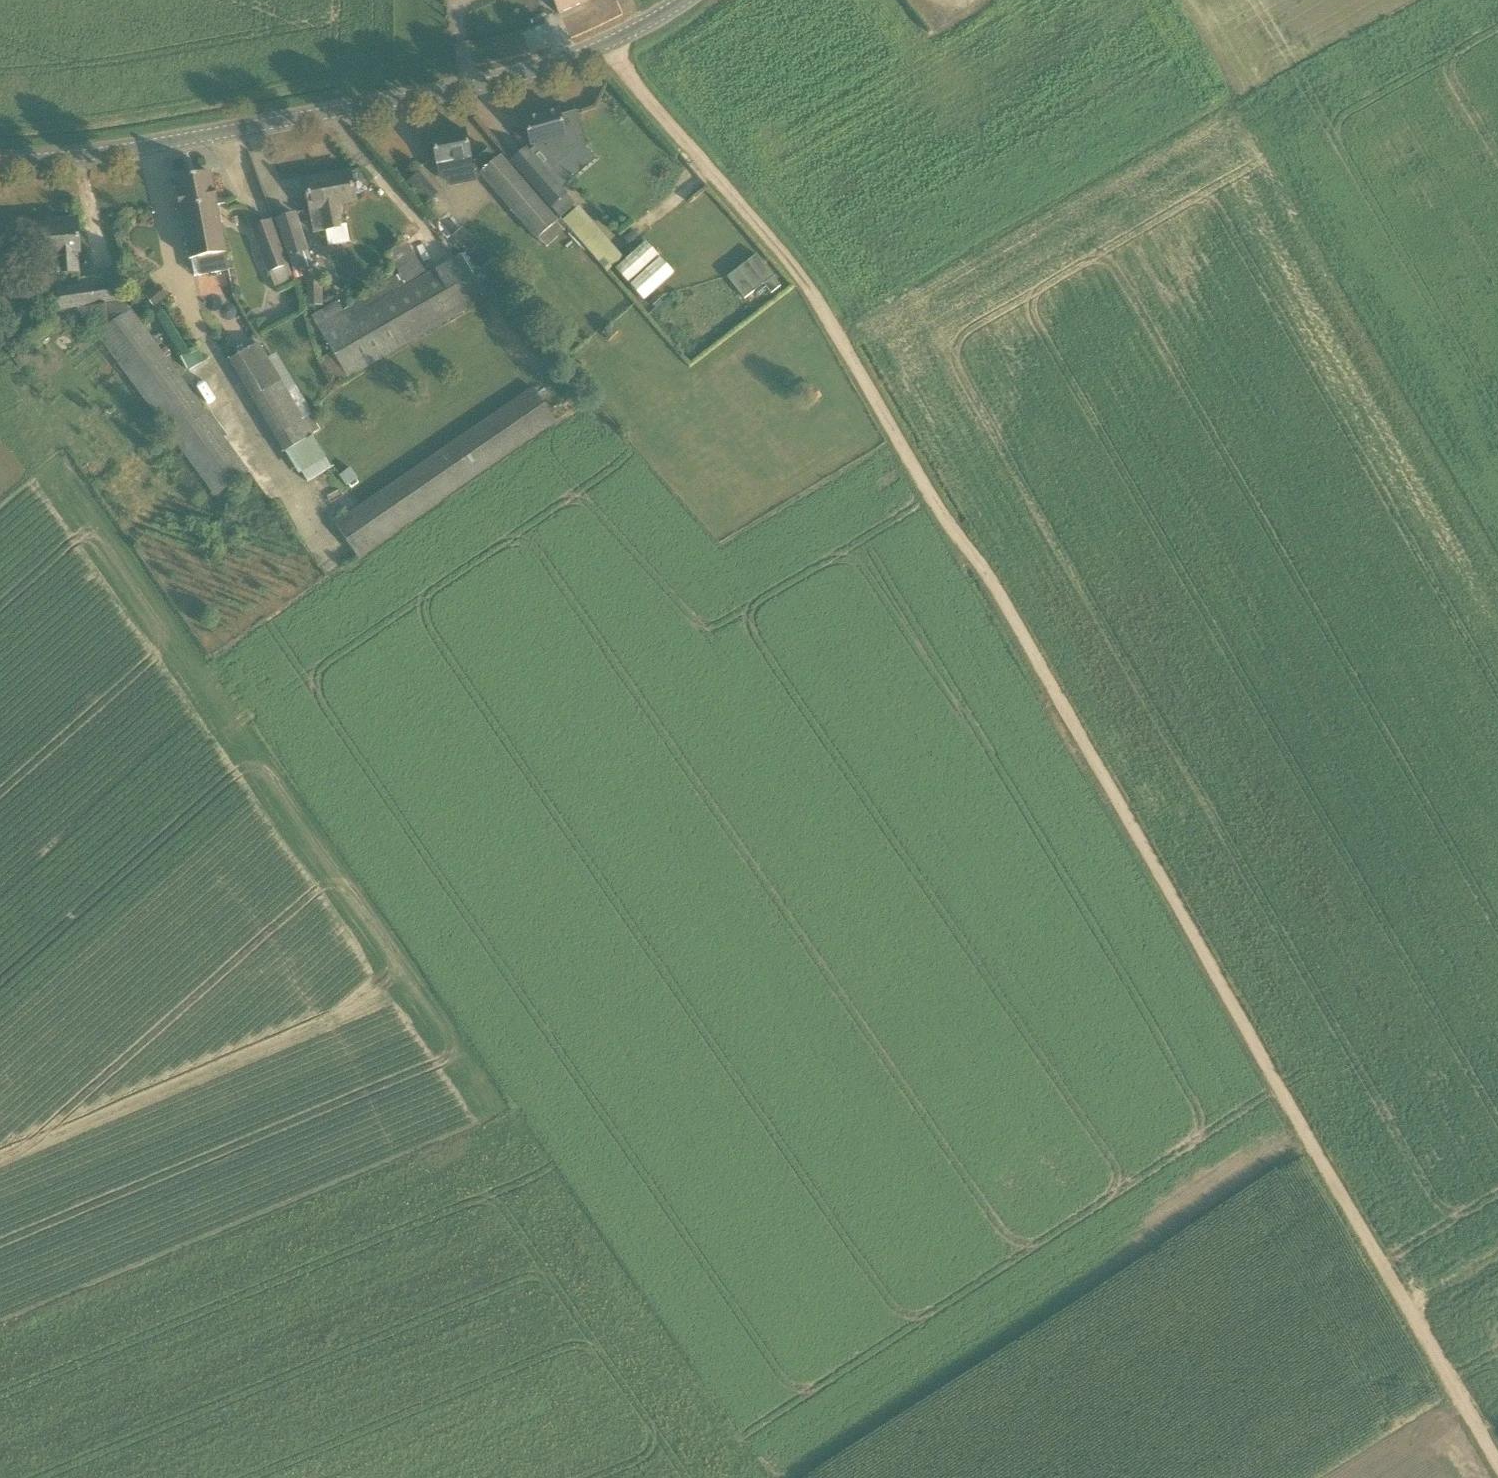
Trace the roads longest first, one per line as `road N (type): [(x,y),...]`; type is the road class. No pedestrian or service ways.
road 1 (track): [(1497,1473),(843,341),(805,283),(619,68),(608,44)]
road 2 (unclassified): [(0,161),(226,135),(588,53),(683,0)]

